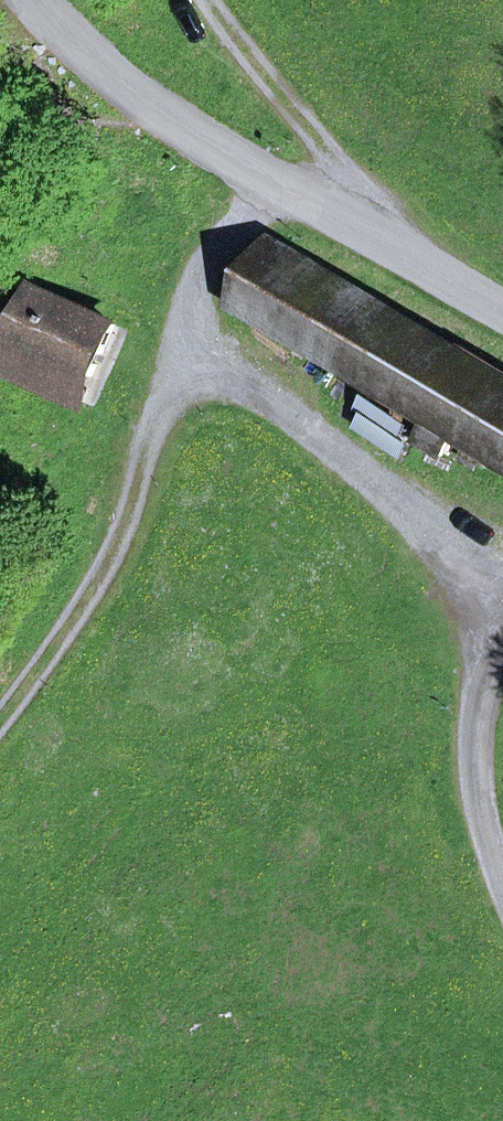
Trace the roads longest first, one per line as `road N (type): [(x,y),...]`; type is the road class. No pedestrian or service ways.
road 1 (unclassified): [(9,0),(89,70),(262,181),(502,305)]
road 2 (track): [(192,323),(101,576),(0,717)]
road 3 (track): [(228,0),(410,257)]
road 4 (track): [(502,650),(487,737),(492,841),(502,869)]

